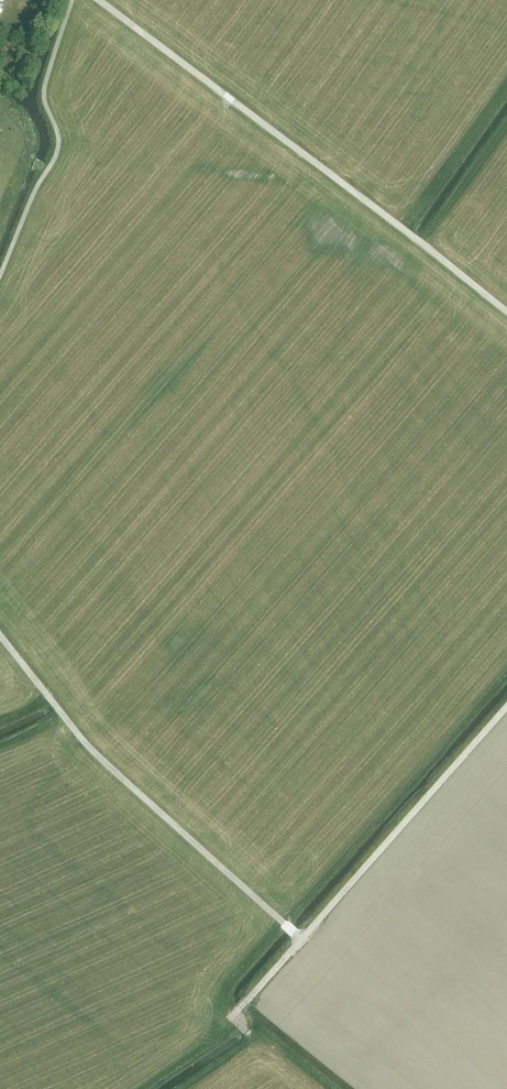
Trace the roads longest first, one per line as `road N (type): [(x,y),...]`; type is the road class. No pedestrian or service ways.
road 1 (track): [(506,311),(100,0)]
road 2 (track): [(248,1032),(232,1016),(506,706)]
road 3 (track): [(302,939),(90,748),(0,635)]
road 4 (track): [(72,0),(44,88),(56,153),(0,274)]

